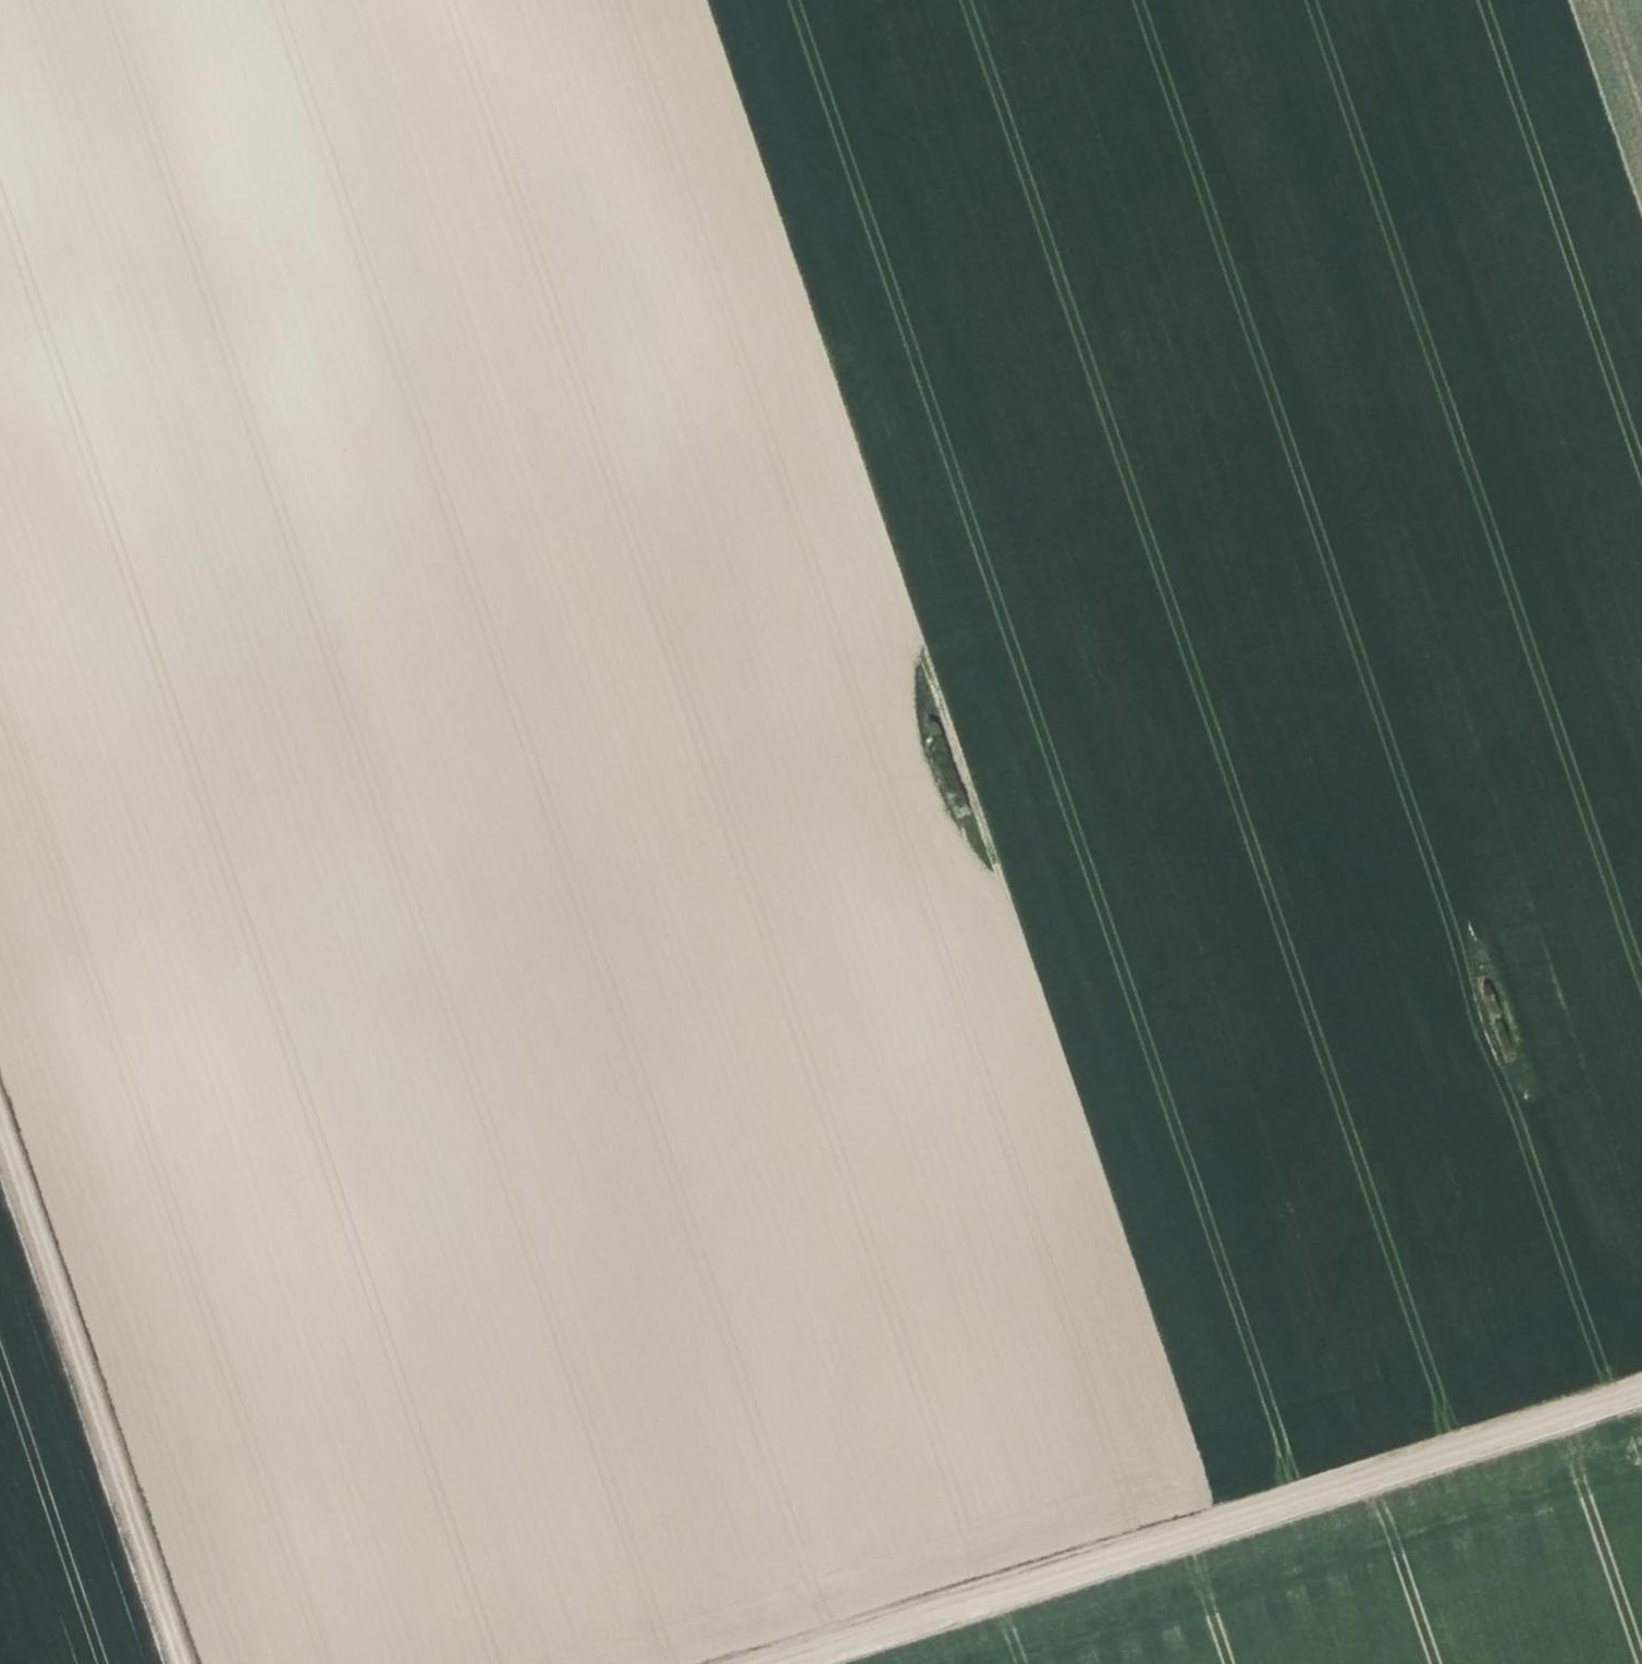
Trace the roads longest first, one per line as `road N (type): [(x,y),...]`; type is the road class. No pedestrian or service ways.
road 1 (track): [(776,1663),(1641,1390)]
road 2 (track): [(0,1132),(180,1663)]

